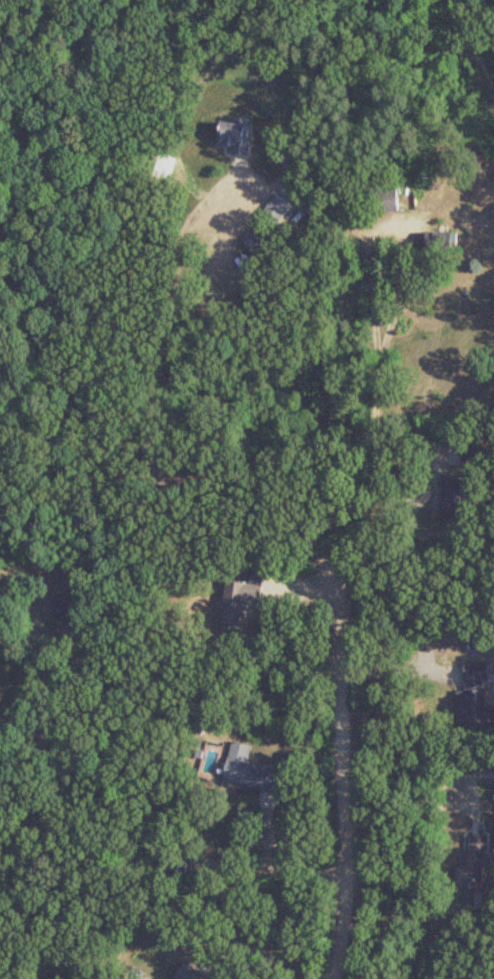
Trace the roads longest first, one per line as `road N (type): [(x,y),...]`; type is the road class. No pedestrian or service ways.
road 1 (residential): [(329,978),(340,877),(338,572)]

